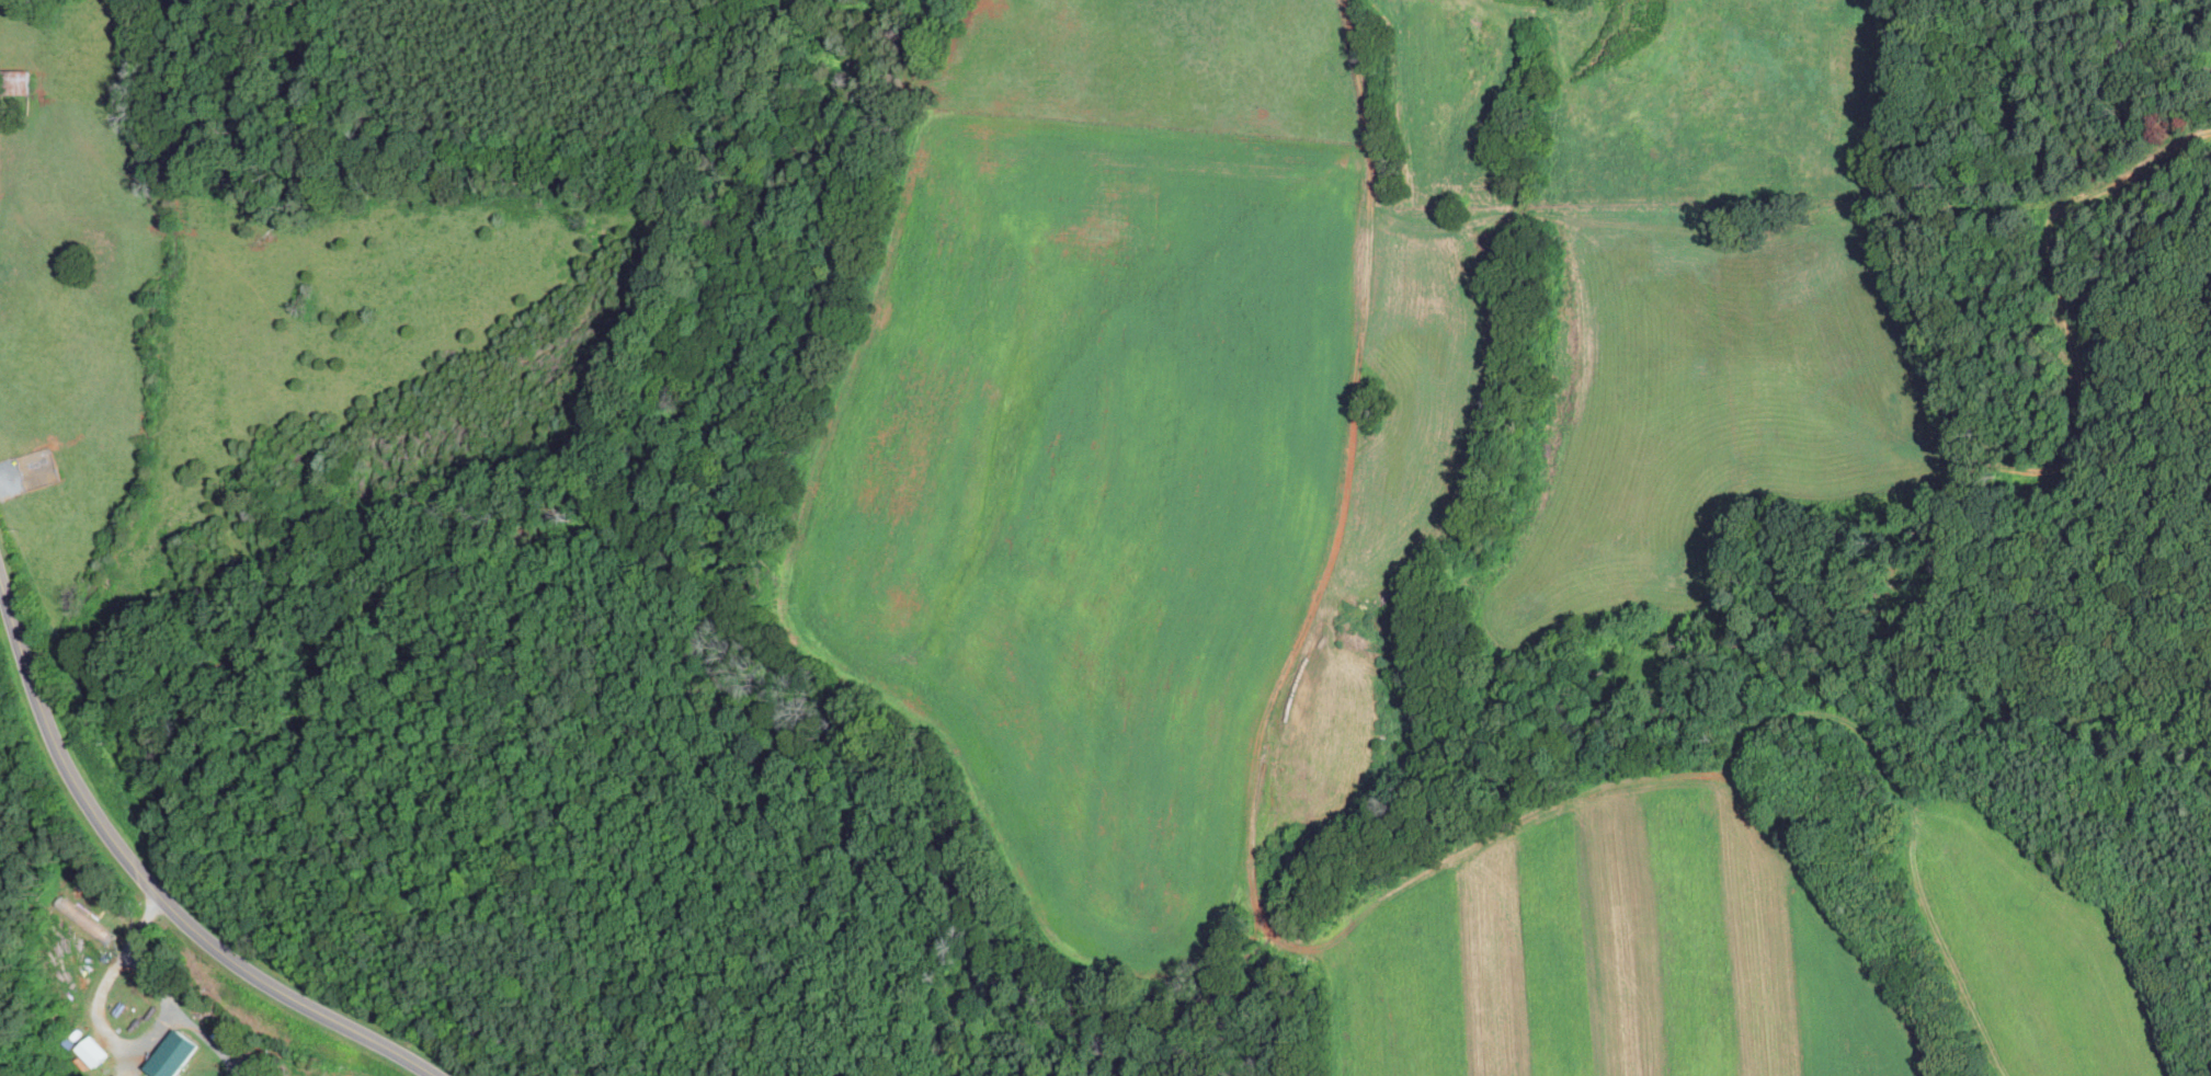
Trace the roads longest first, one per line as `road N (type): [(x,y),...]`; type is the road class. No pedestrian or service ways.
road 1 (residential): [(435,1075),(252,974),(185,922),(118,848),(47,721),(0,575)]

